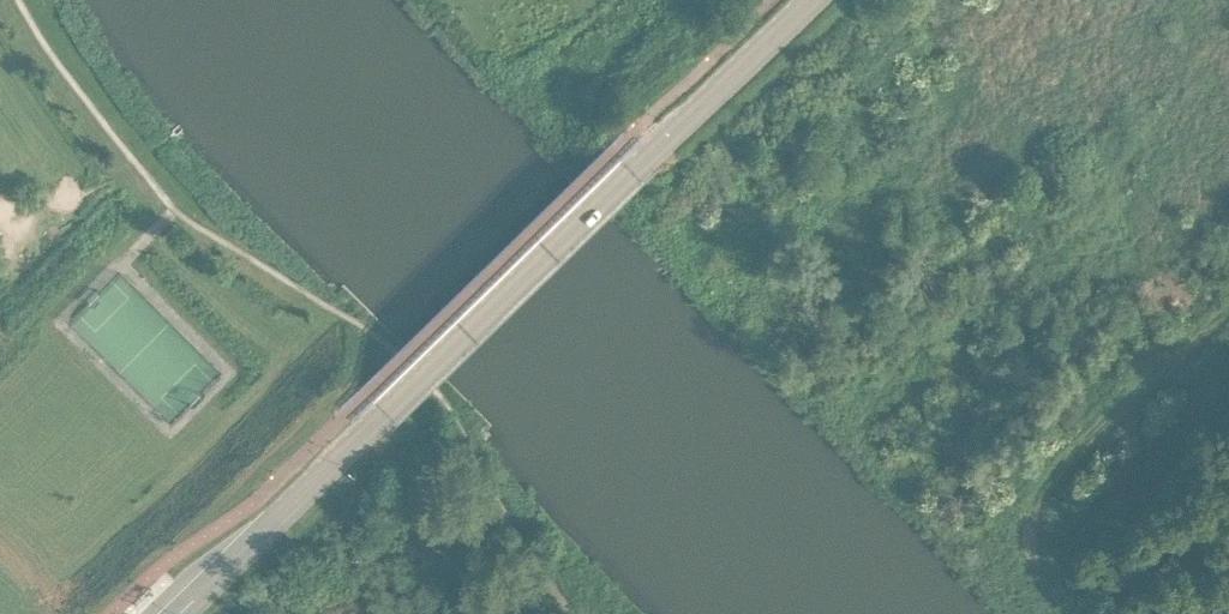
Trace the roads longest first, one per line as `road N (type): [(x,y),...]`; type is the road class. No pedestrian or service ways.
road 1 (tertiary): [(158,613),(790,0)]
road 2 (track): [(1228,273),(1054,434),(1005,510),(1025,566),(1073,613)]

